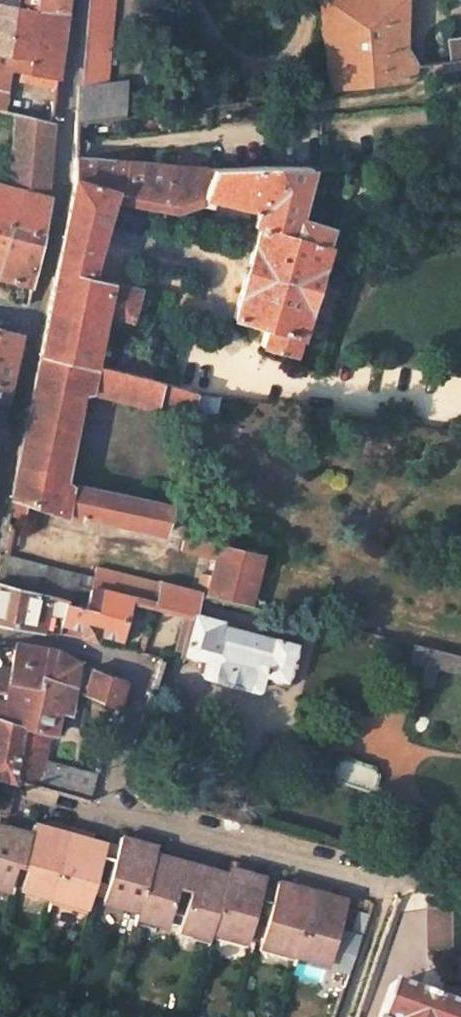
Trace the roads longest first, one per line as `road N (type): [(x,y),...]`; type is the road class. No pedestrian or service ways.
road 1 (residential): [(0,632),(159,657),(121,819),(363,880),(415,877),(460,890)]
road 2 (residential): [(77,0),(33,321)]
road 3 (residential): [(33,321),(0,482)]

